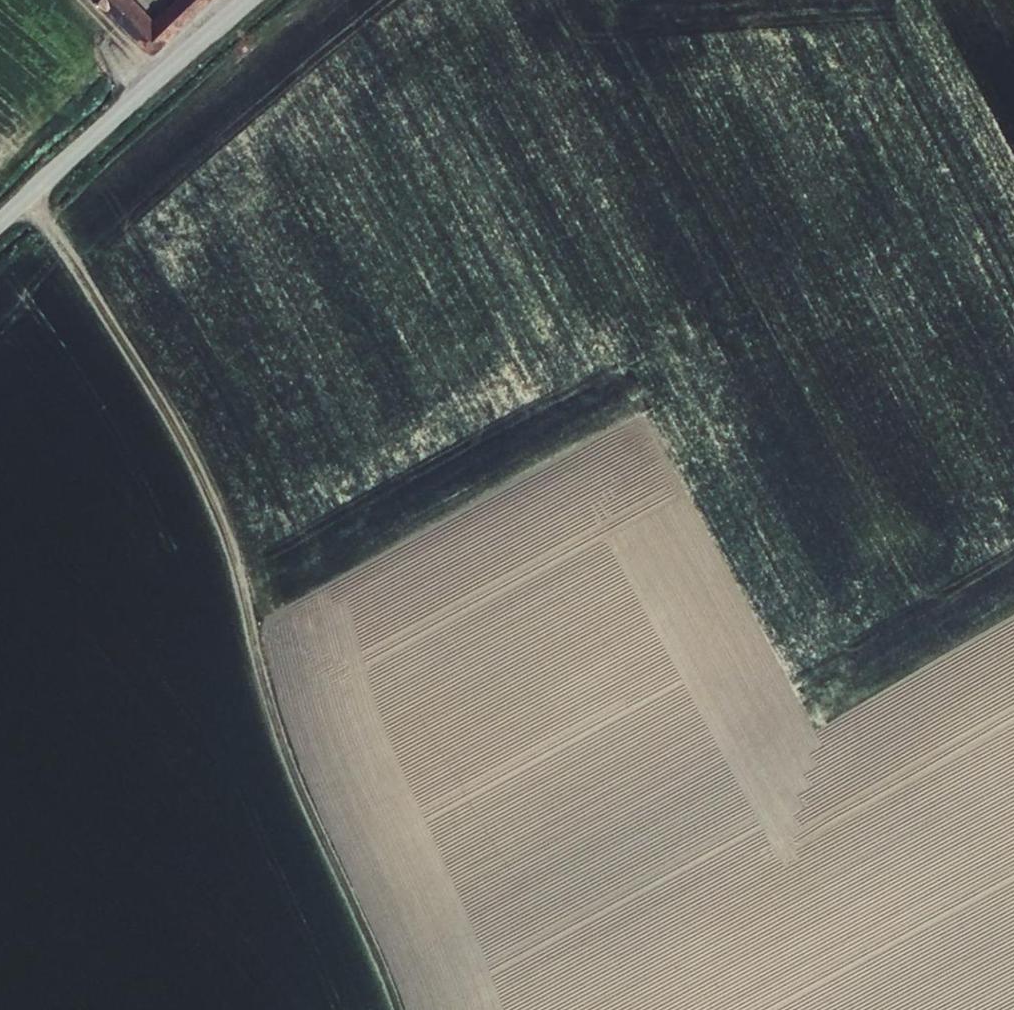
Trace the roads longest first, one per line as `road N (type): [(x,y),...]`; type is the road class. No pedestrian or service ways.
road 1 (track): [(392,1009),(273,730),(214,499),(180,431),(27,199)]
road 2 (unclassified): [(249,0),(0,224)]

